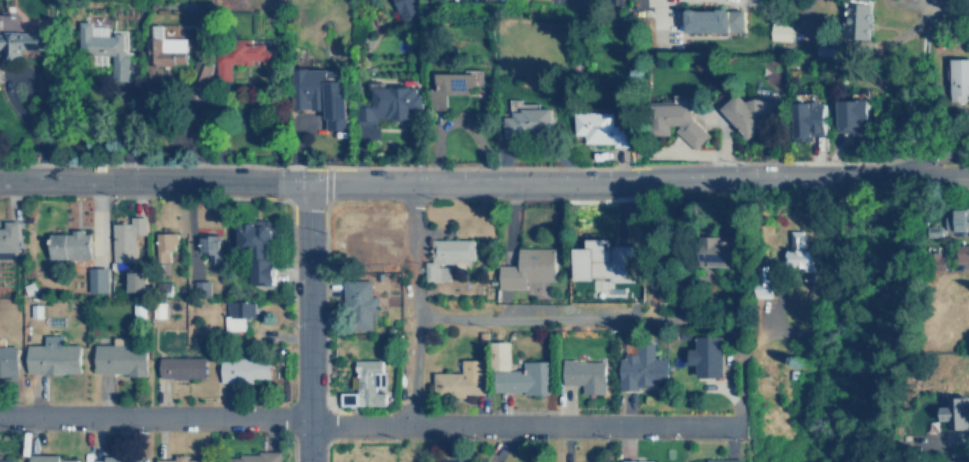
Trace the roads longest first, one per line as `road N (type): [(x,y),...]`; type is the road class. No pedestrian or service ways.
road 1 (tertiary): [(0,182),(968,176)]
road 2 (residential): [(0,417),(734,420)]
road 3 (residential): [(709,319),(414,317)]
road 4 (tertiary): [(308,461),(307,183)]
road 5 (residential): [(413,419),(412,181)]

